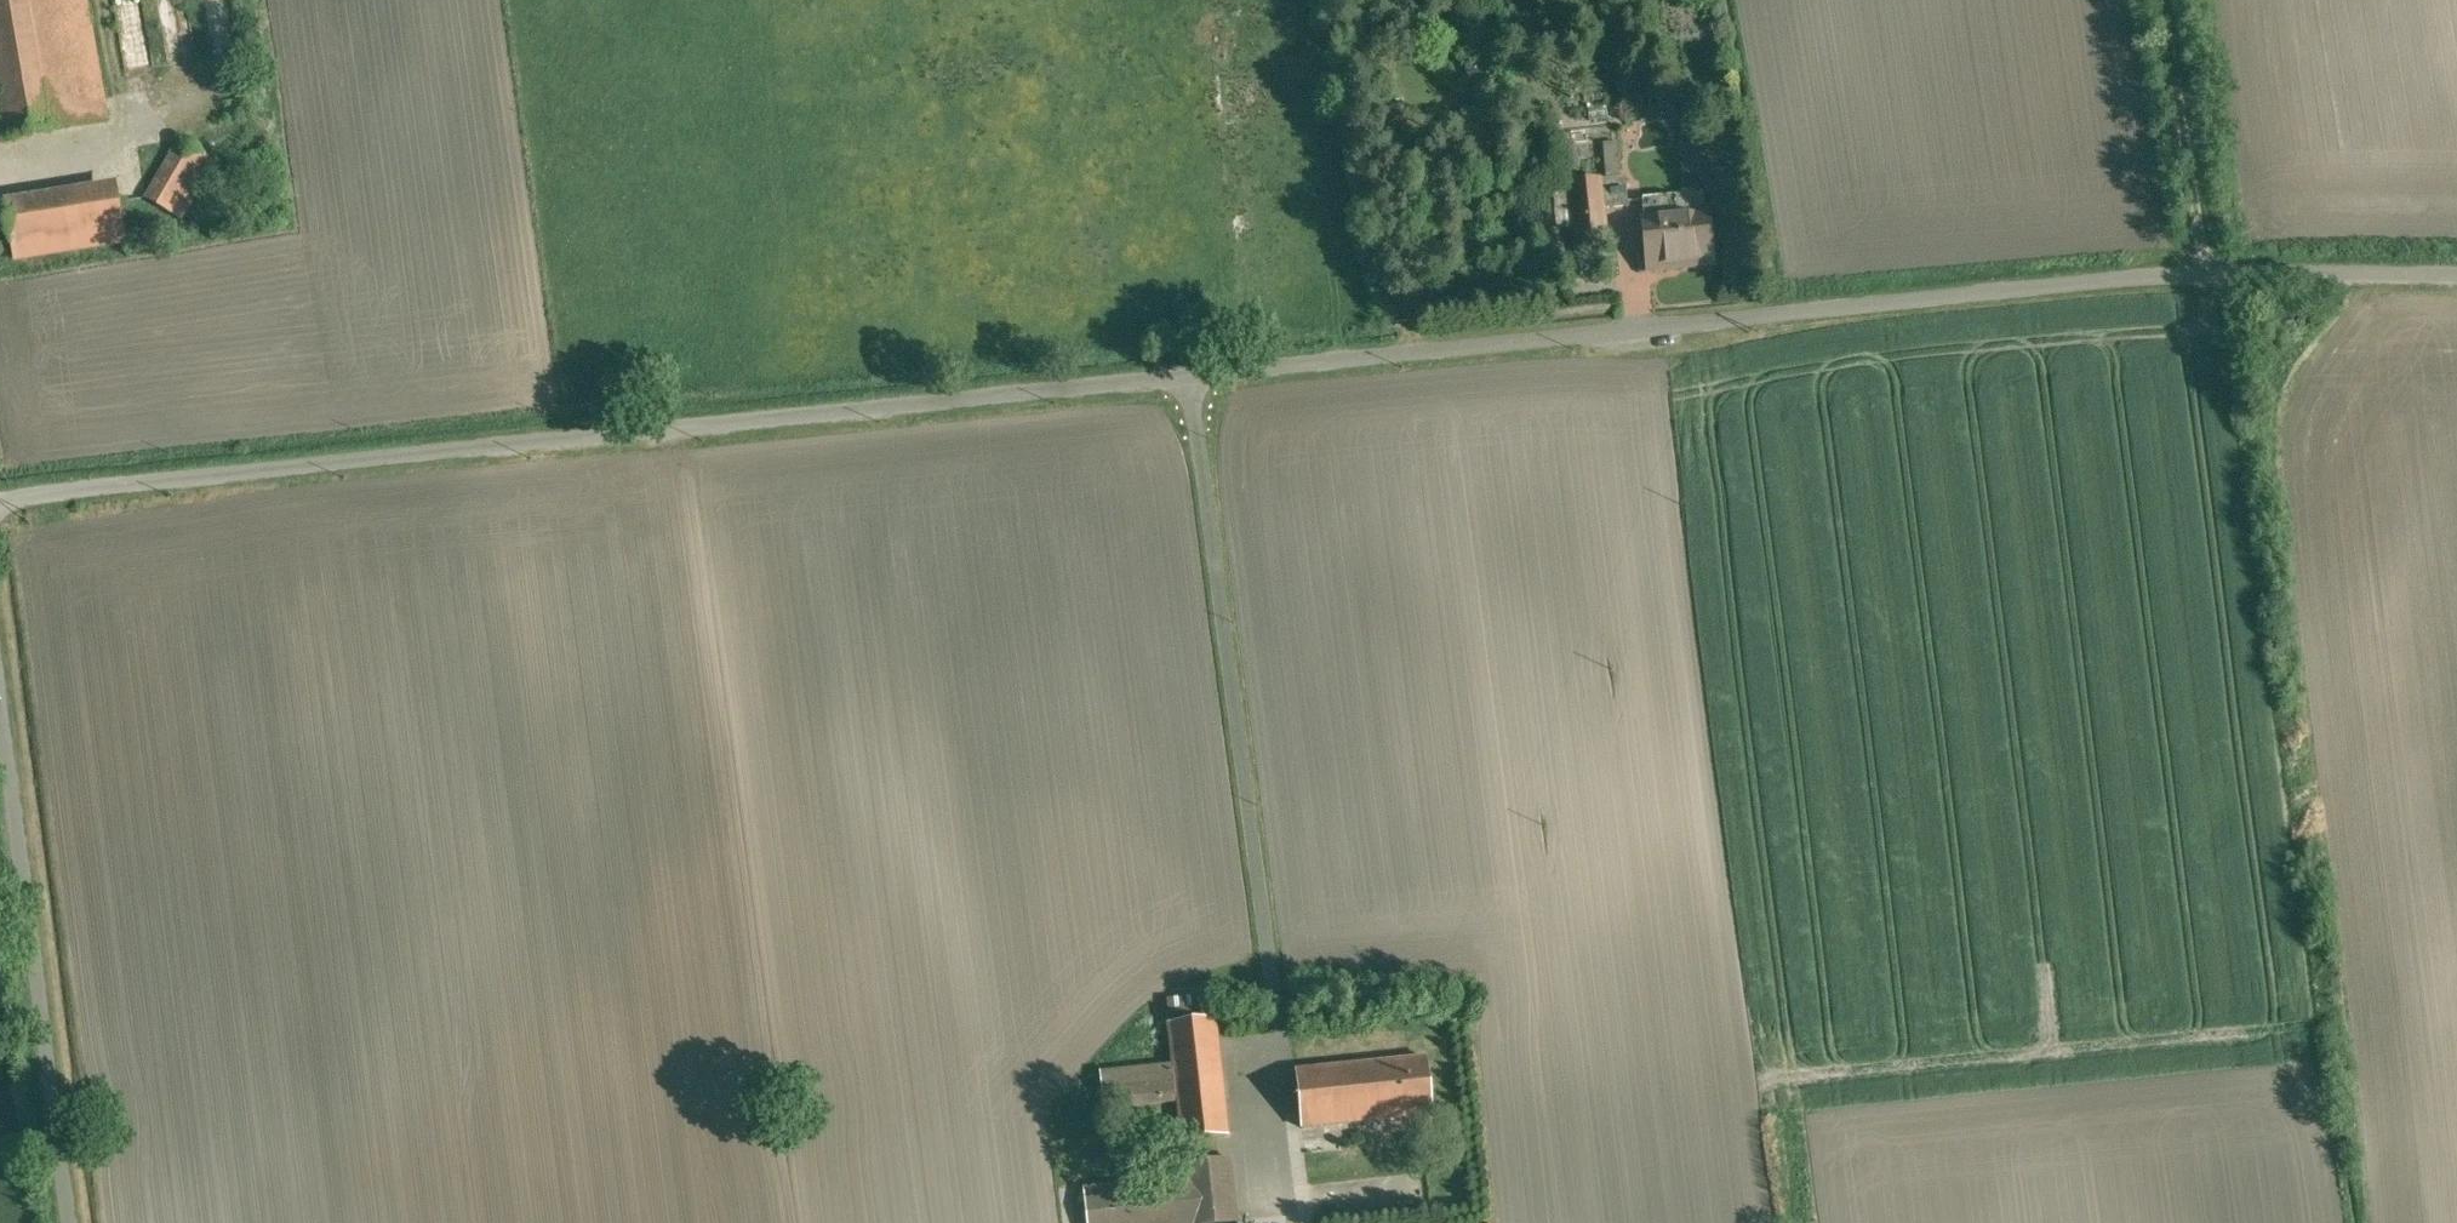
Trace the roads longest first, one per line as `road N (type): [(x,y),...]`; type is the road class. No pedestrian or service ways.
road 1 (unclassified): [(0,502),(2129,282),(2456,279)]
road 2 (unclassified): [(66,1222),(0,725)]

